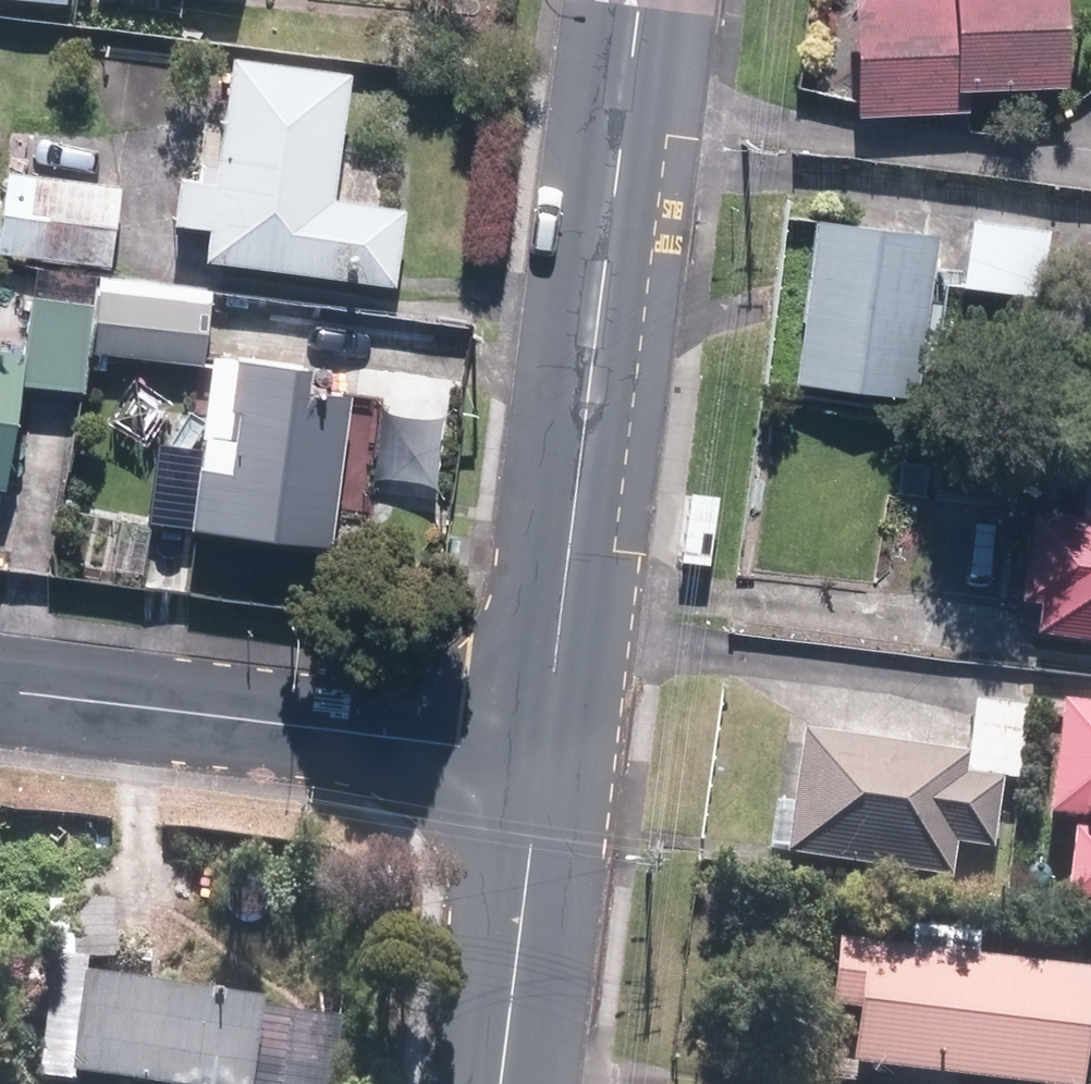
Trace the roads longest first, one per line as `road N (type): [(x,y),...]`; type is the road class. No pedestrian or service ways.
road 1 (secondary): [(635,0),(538,757)]
road 2 (residential): [(538,757),(0,687)]
road 3 (secondary): [(538,757),(497,1083)]

